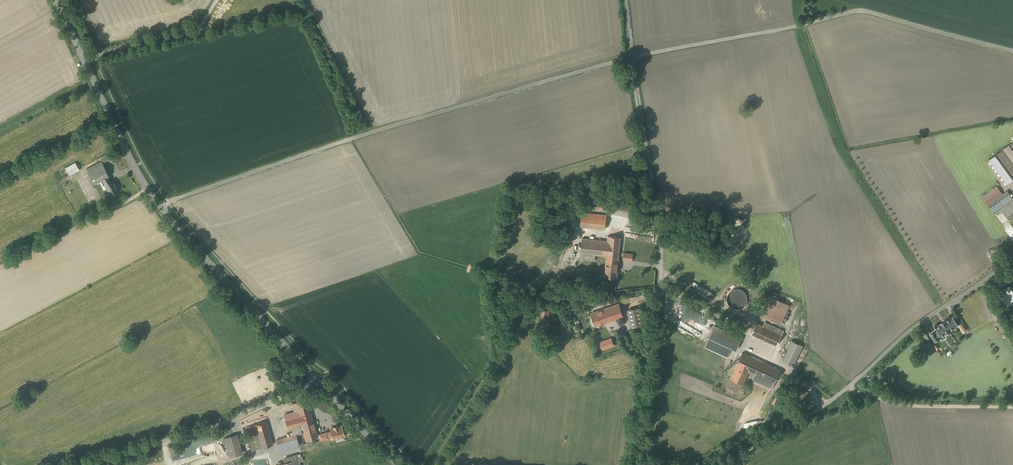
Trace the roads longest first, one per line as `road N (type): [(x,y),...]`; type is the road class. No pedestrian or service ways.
road 1 (unclassified): [(160,206),(633,57)]
road 2 (unclassified): [(639,464),(662,244),(633,57)]
road 3 (unclassified): [(633,57),(863,10),(1012,51)]
road 4 (unclassified): [(728,464),(811,416),(910,331),(1012,259)]
road 5 (unclassified): [(315,381),(226,423),(86,464)]
road 6 (tertiary): [(315,381),(160,206)]
road 7 (tertiary): [(160,206),(56,0)]
road 8 (track): [(847,389),(896,404),(1012,408)]

